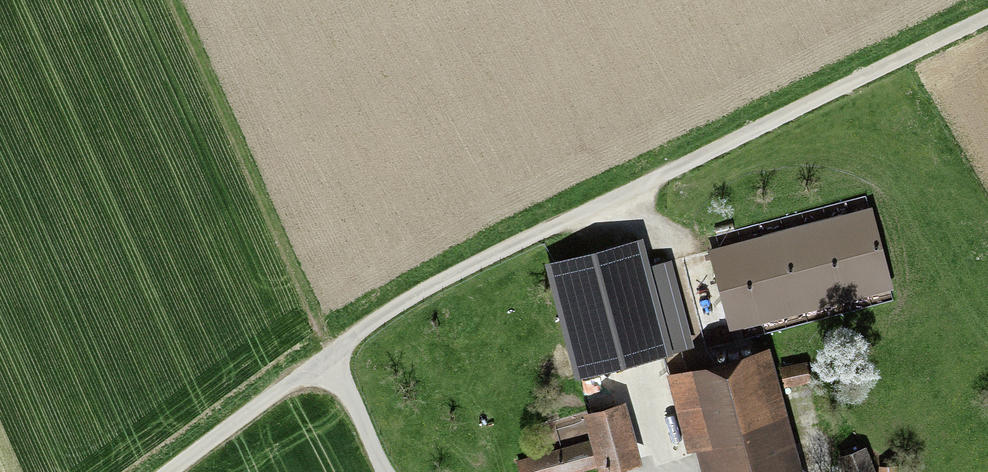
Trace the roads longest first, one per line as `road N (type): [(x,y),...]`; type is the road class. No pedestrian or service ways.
road 1 (unclassified): [(987,19),(465,271),(332,355)]
road 2 (unclassified): [(332,355),(171,471)]
road 3 (unclassified): [(386,471),(332,355)]

